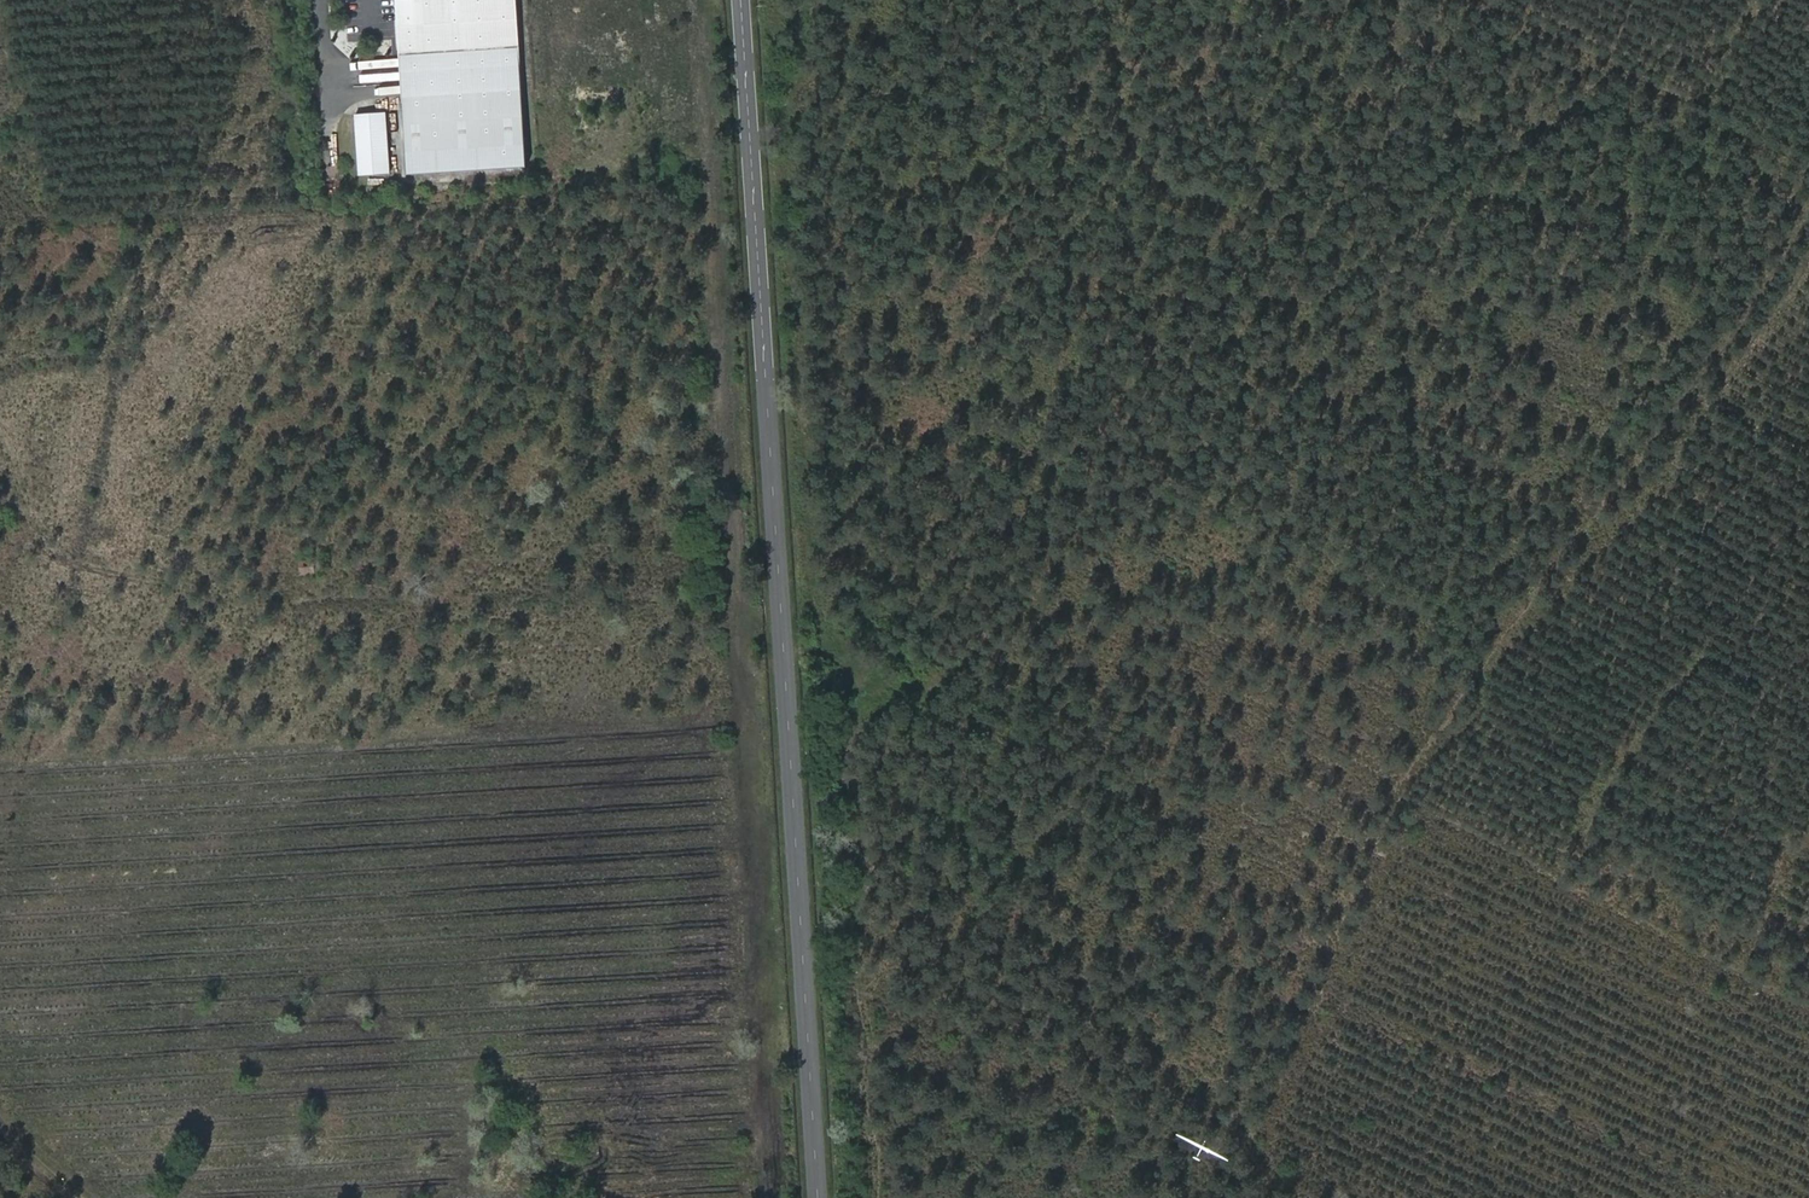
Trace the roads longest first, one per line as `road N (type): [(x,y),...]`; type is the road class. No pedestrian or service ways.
road 1 (secondary): [(745,0),(824,1197)]
road 2 (track): [(0,1121),(93,1197)]

